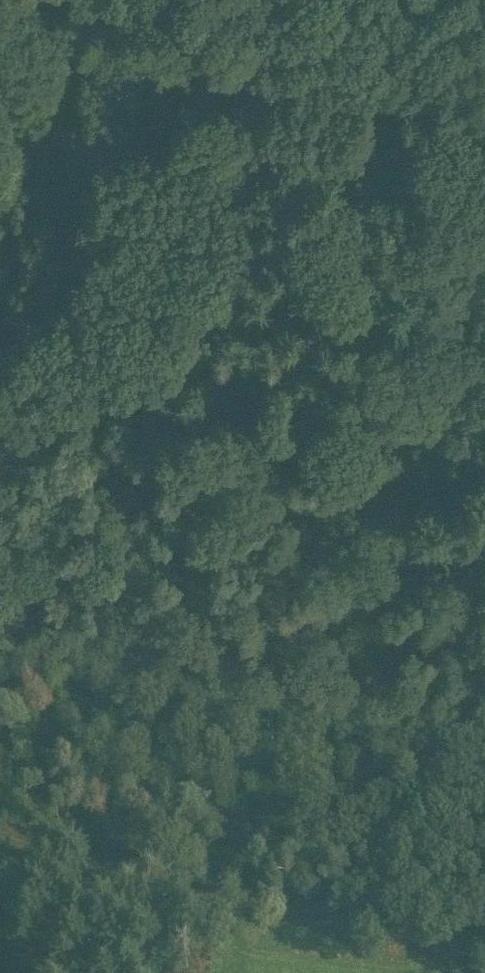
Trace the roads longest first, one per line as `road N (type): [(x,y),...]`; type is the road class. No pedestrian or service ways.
road 1 (track): [(0,408),(484,540)]
road 2 (track): [(58,0),(0,180)]
road 3 (track): [(0,847),(135,886)]

